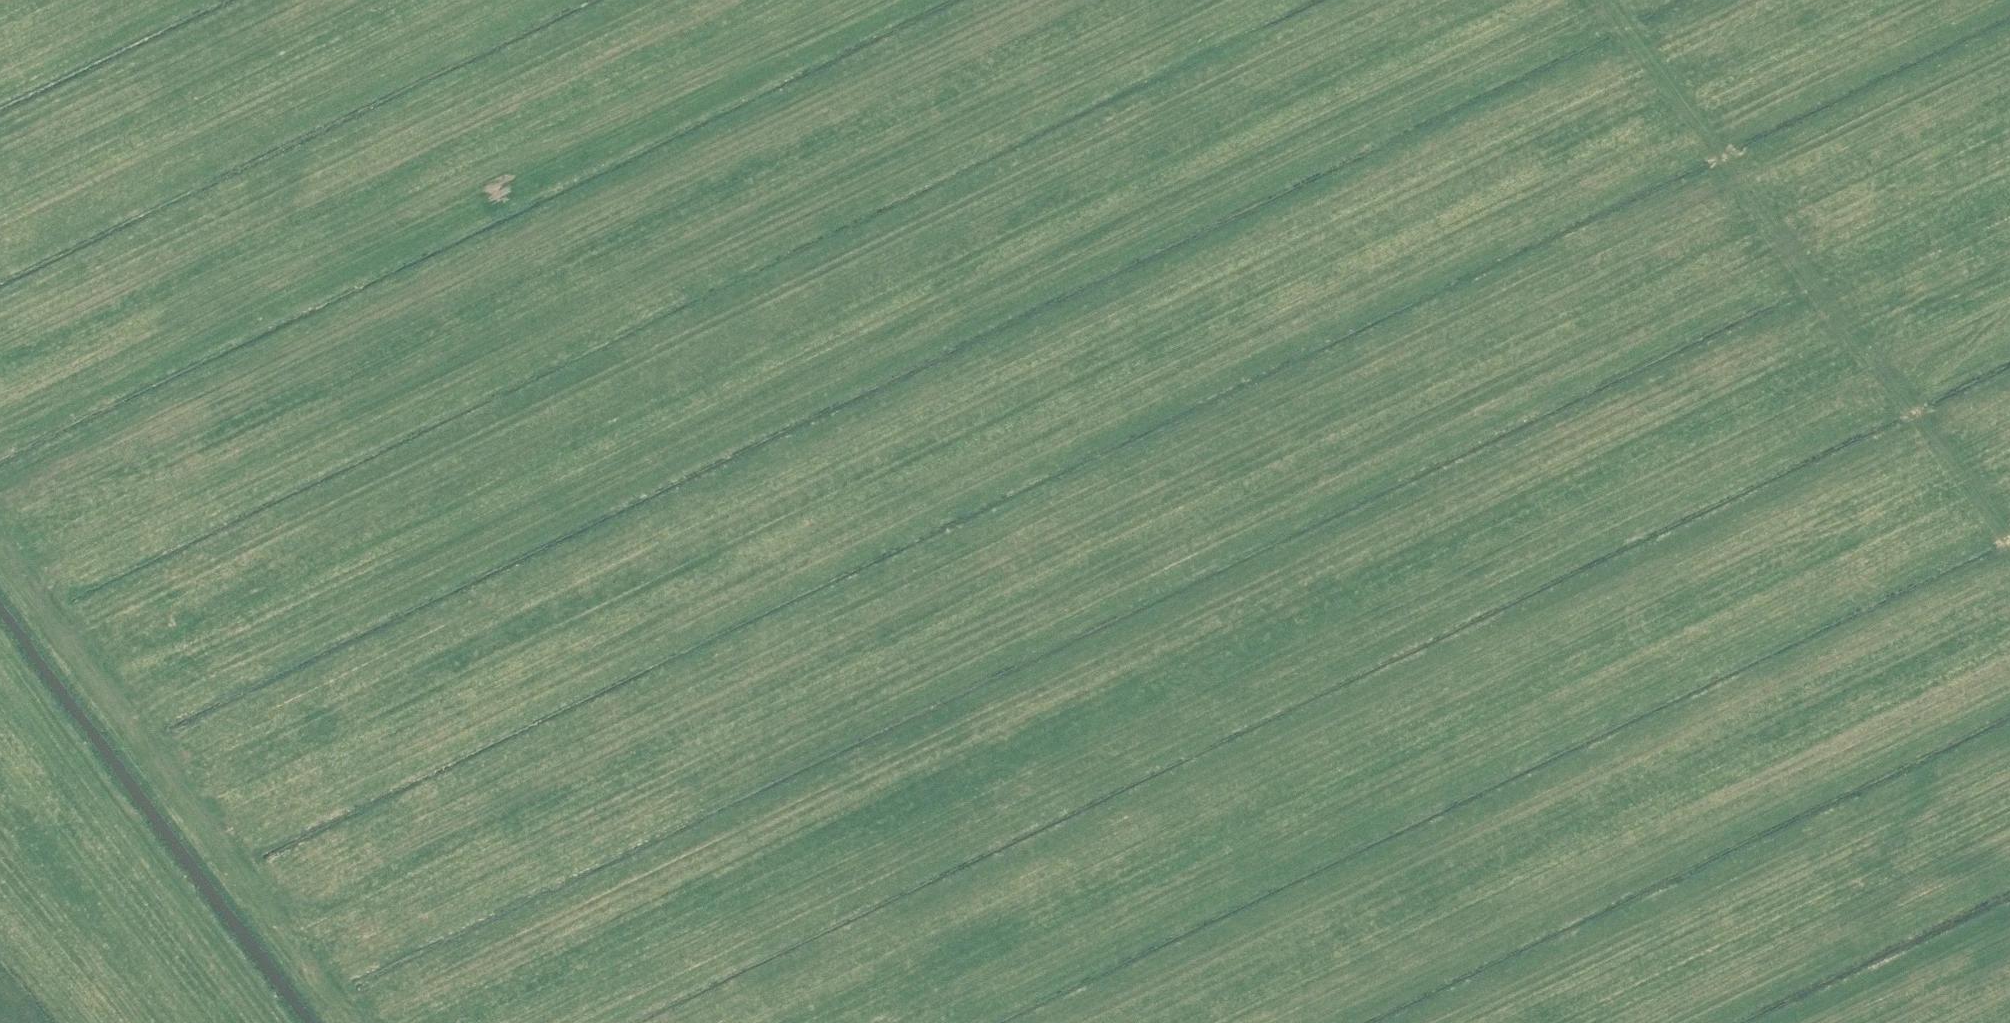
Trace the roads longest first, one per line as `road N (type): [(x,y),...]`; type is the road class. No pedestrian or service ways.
road 1 (track): [(1611,0),(2009,536)]

